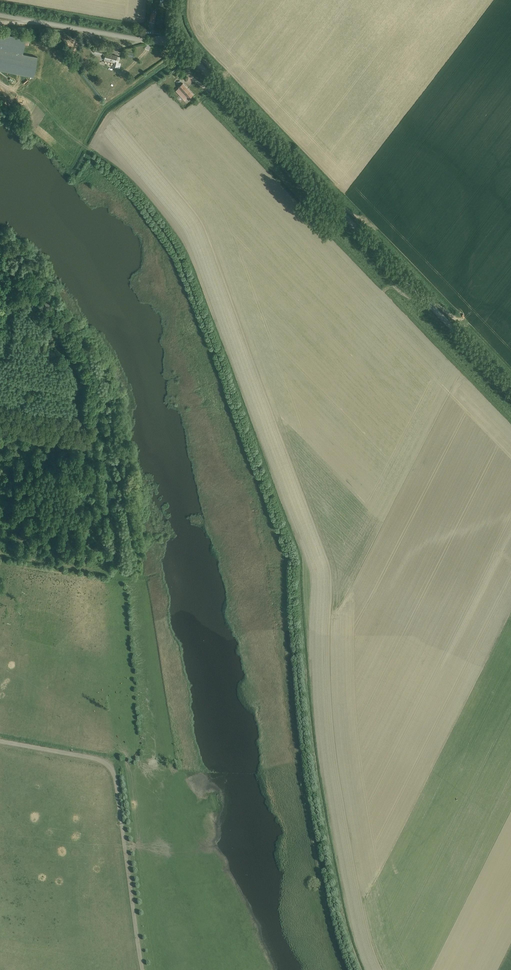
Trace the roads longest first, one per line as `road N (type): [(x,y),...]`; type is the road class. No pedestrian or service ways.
road 1 (unclassified): [(510,388),(175,41)]
road 2 (unclassified): [(0,741),(111,768),(143,969)]
road 3 (unclassified): [(175,41),(0,15)]

